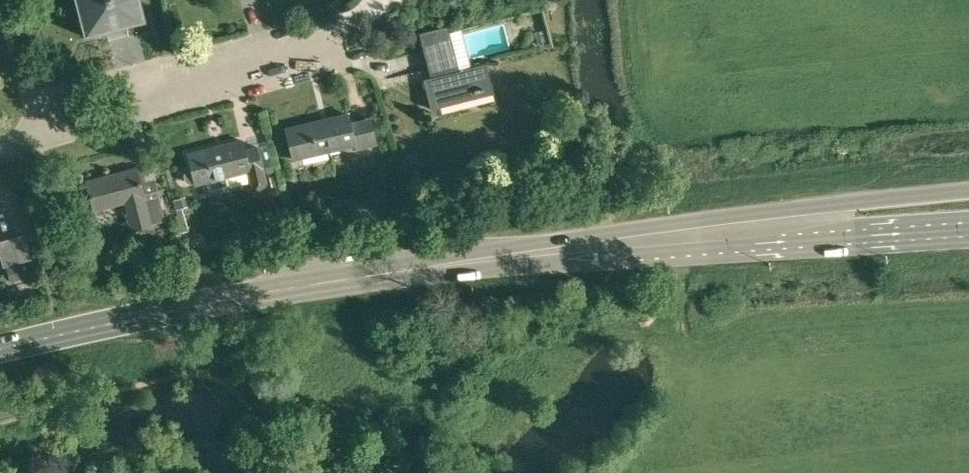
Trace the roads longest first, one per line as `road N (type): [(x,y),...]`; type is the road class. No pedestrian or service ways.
road 1 (tertiary): [(0,348),(200,305),(502,257)]
road 2 (tertiary): [(968,190),(839,201),(502,257)]
road 3 (tertiary): [(502,257),(968,229)]
road 4 (residential): [(0,145),(341,59)]

